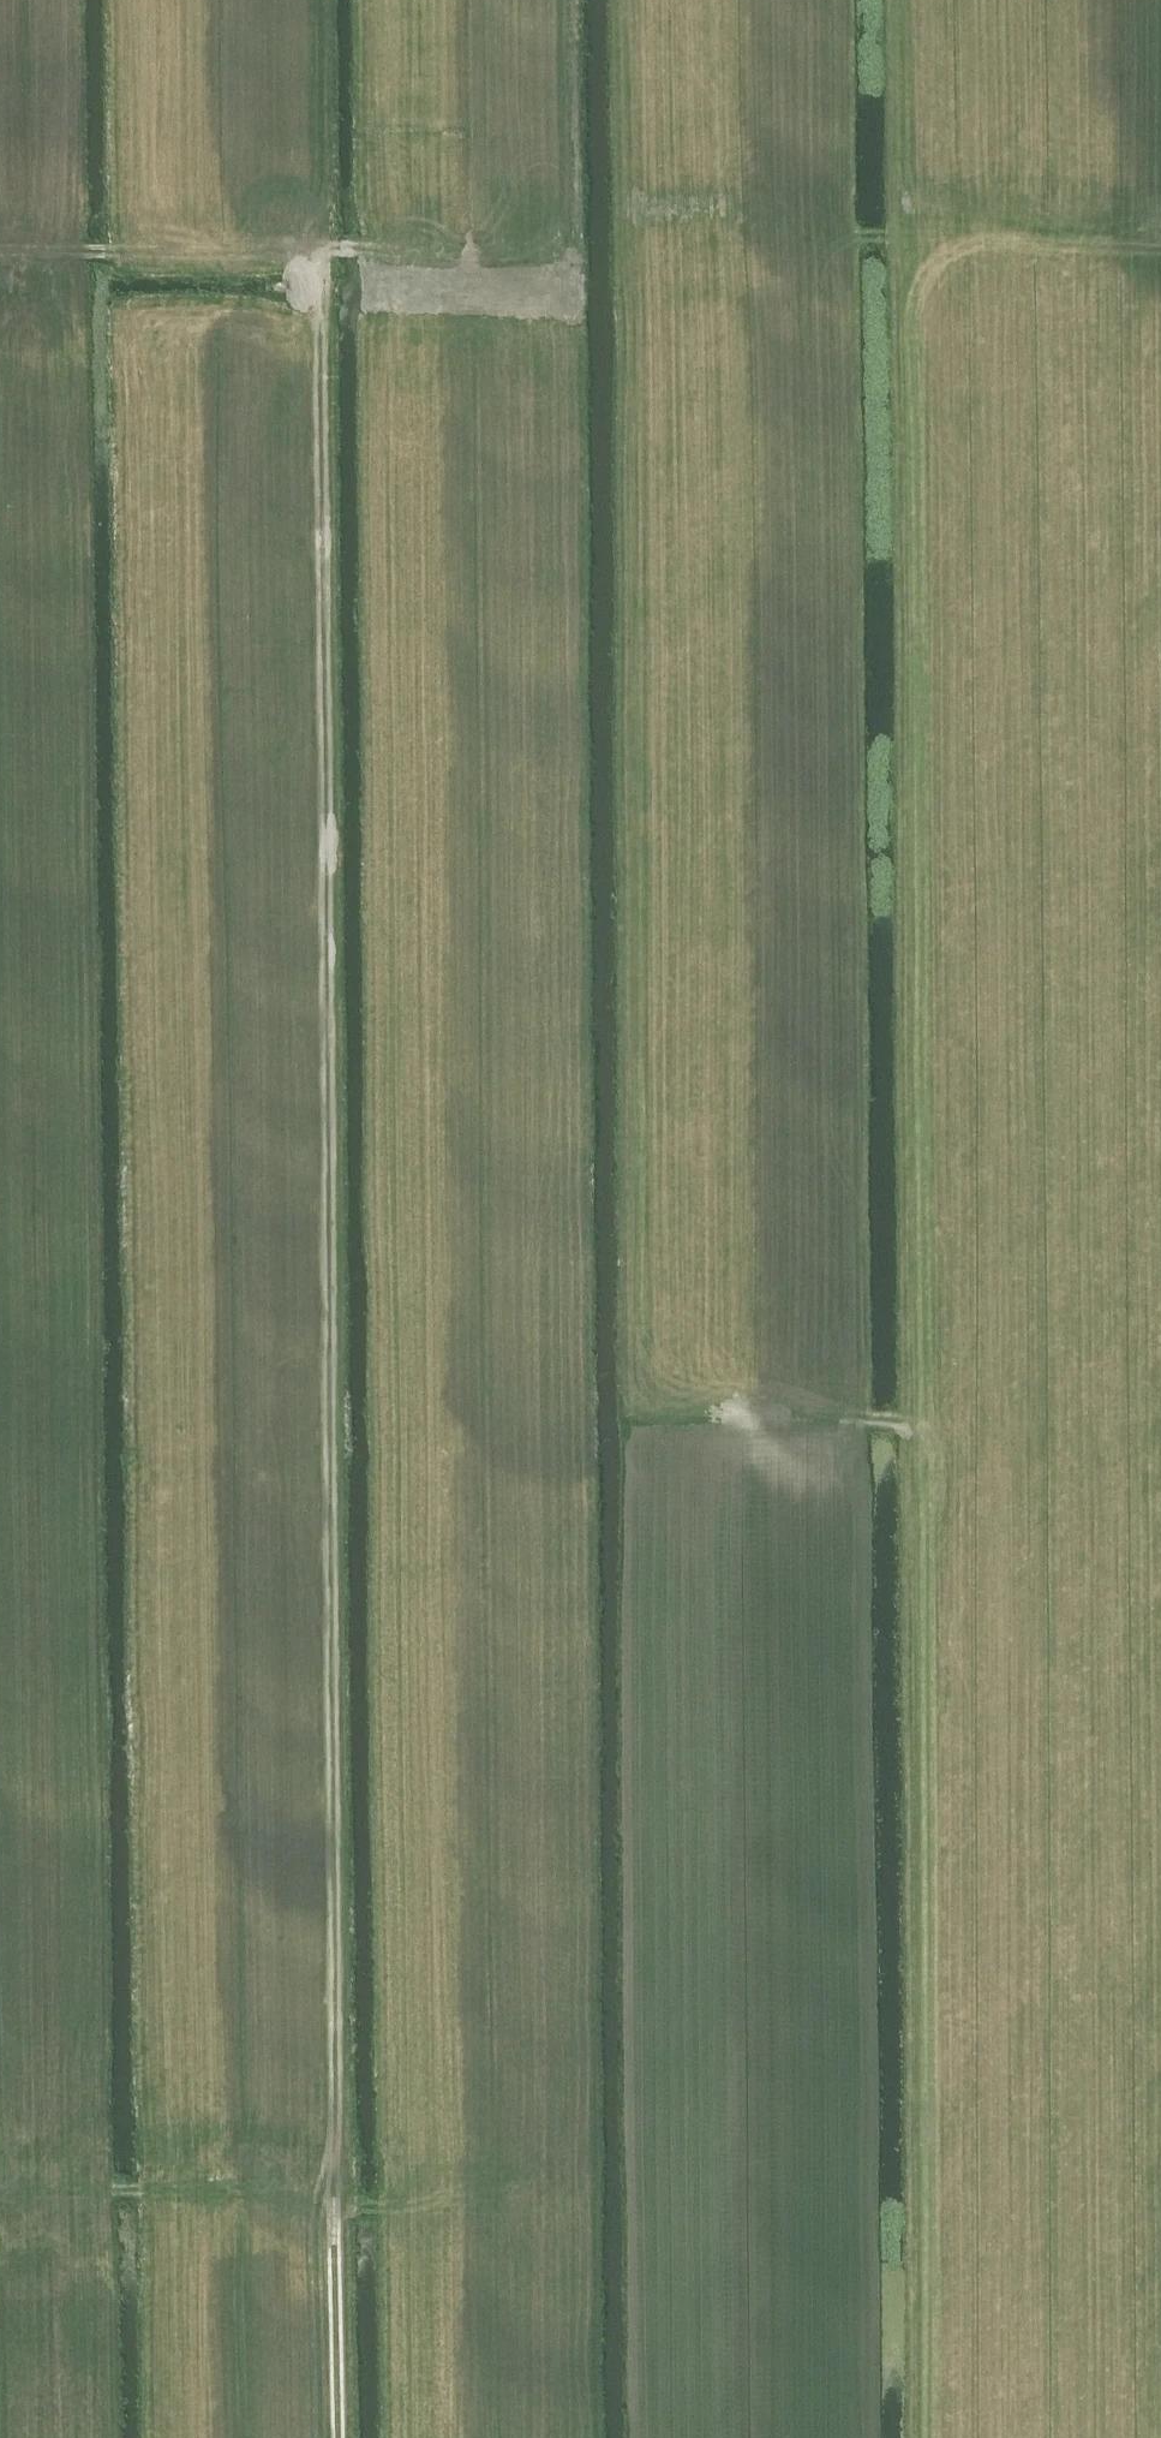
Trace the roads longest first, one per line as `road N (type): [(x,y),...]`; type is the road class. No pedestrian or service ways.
road 1 (track): [(0,2196),(228,2189),(384,2206)]
road 2 (track): [(337,2437),(334,2206)]

